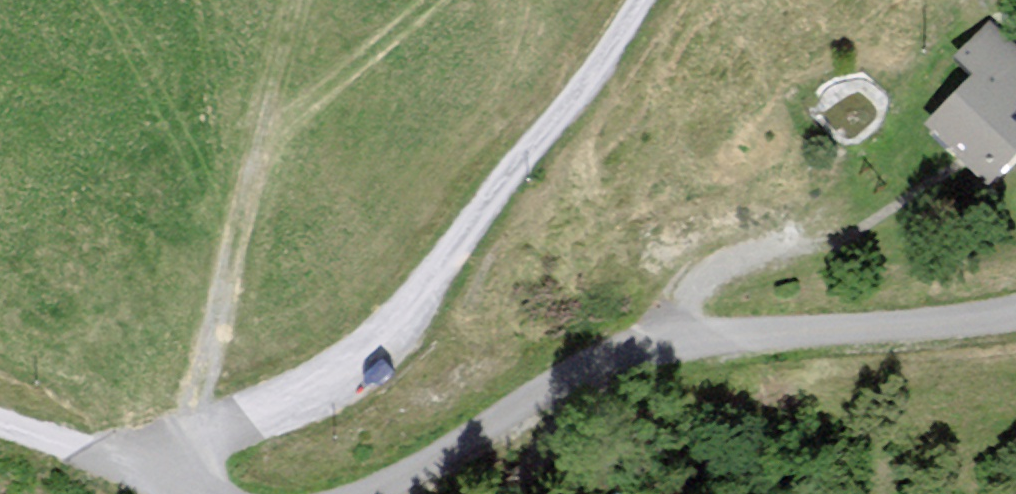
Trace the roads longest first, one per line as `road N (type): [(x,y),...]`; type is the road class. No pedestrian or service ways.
road 1 (track): [(652,0),(402,337),(344,383),(259,430),(184,449),(167,490)]
road 2 (track): [(408,493),(546,404),(625,365),(686,347),(1015,322)]
road 3 (track): [(0,433),(175,493)]

